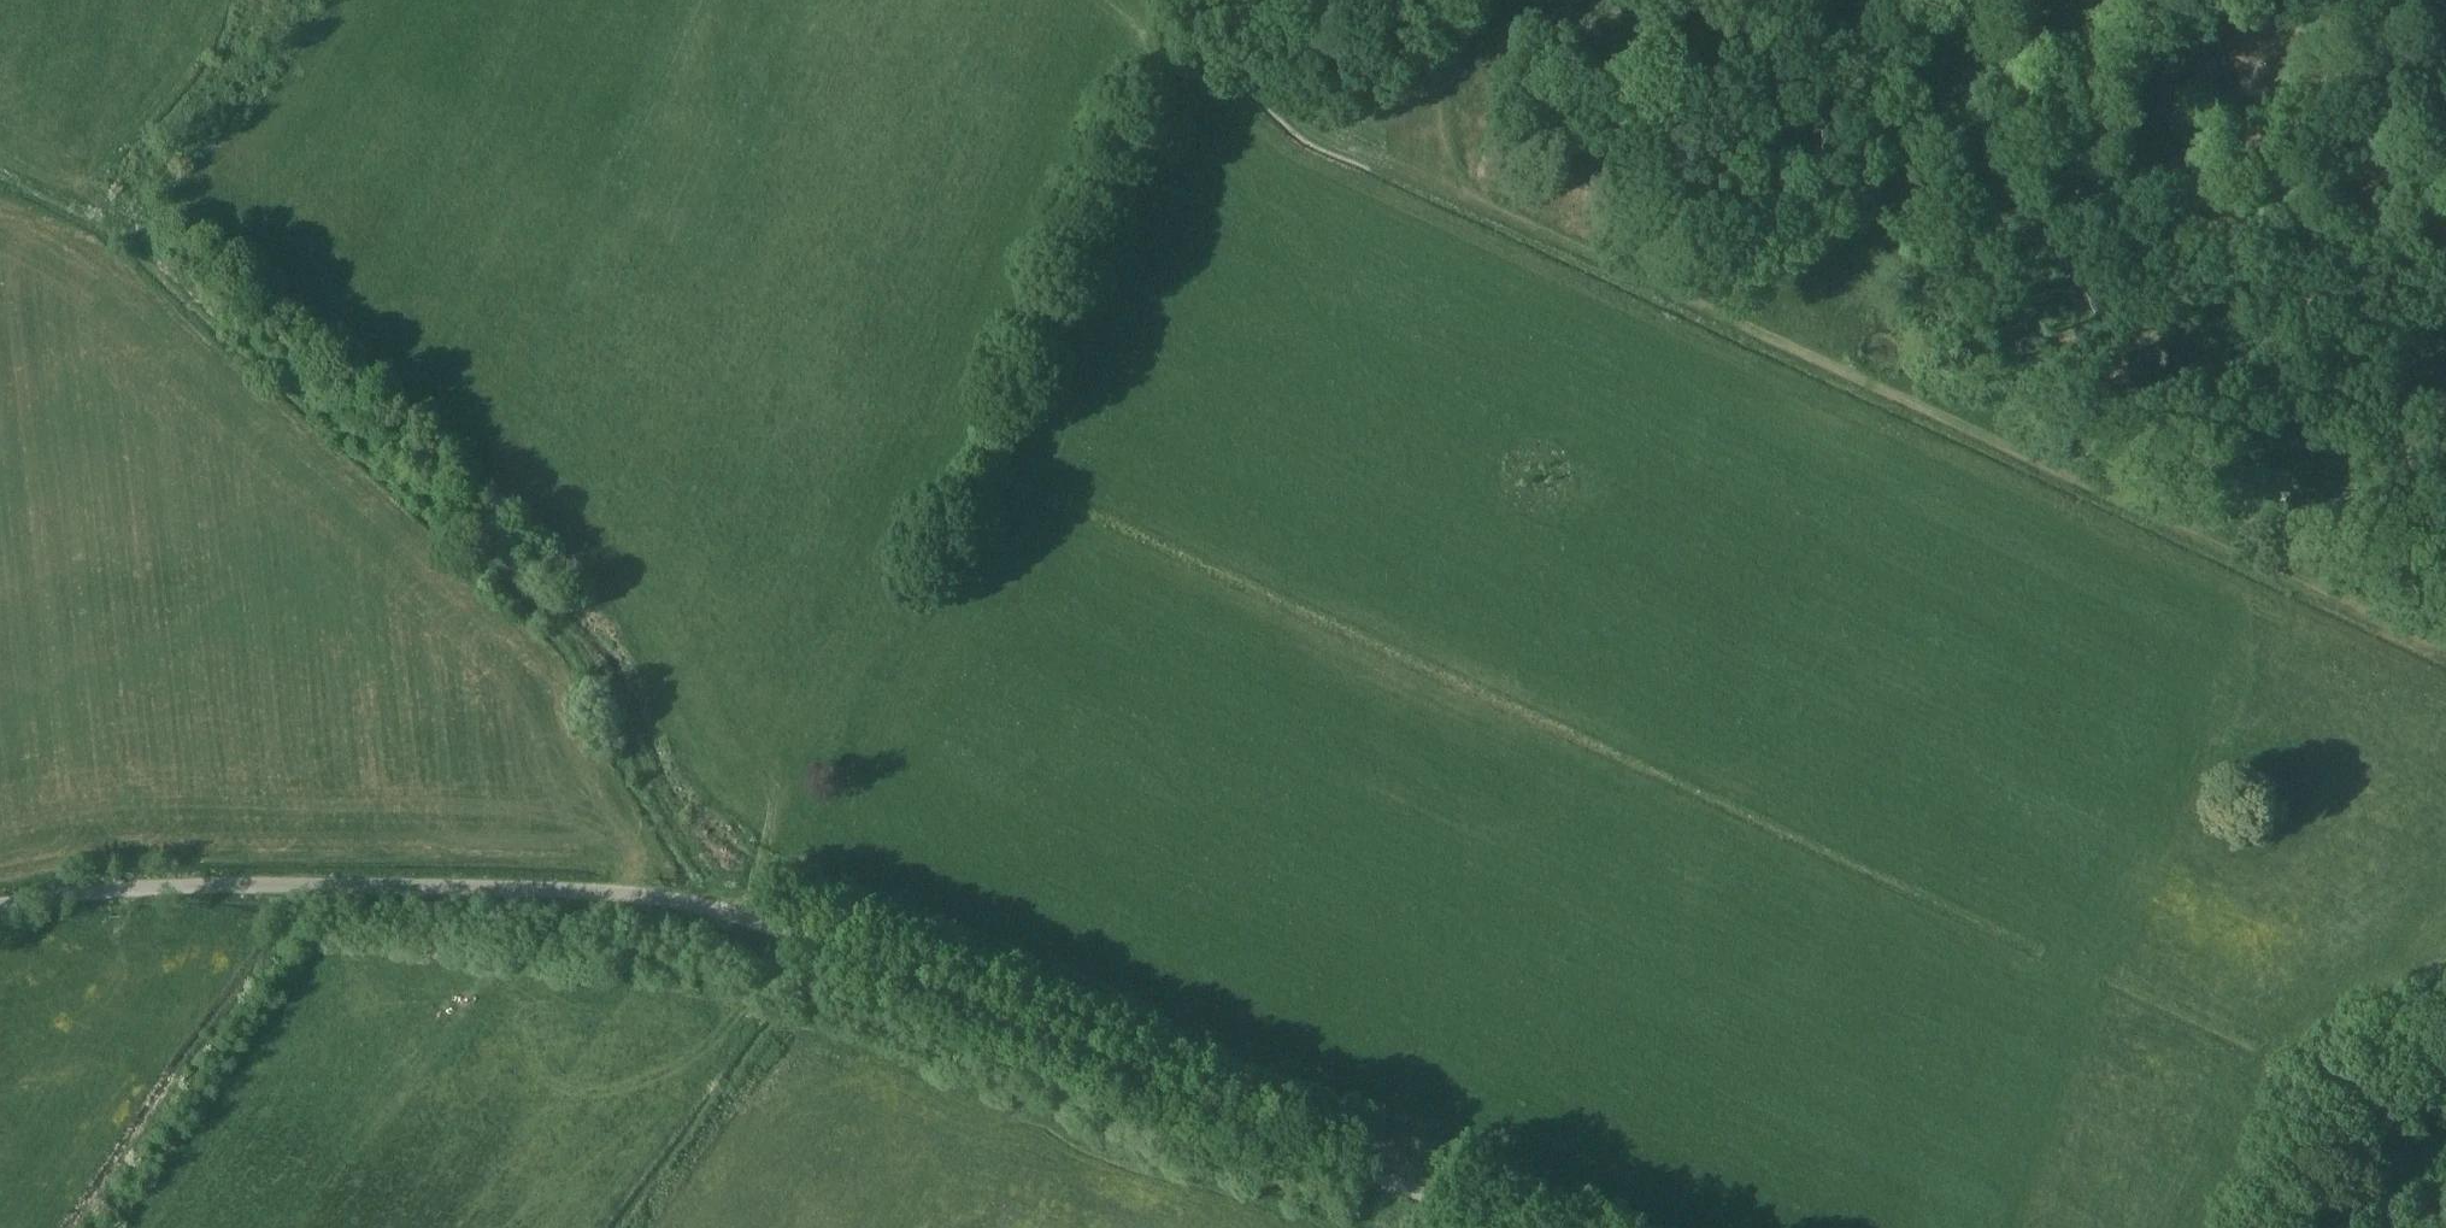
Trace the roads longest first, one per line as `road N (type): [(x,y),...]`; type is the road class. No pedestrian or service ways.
road 1 (unclassified): [(1501,1227),(783,933),(687,903),(523,889),(215,885),(92,891),(0,907)]
road 2 (track): [(1562,236),(2445,647)]
road 3 (track): [(557,514),(671,650),(767,833),(734,916)]

